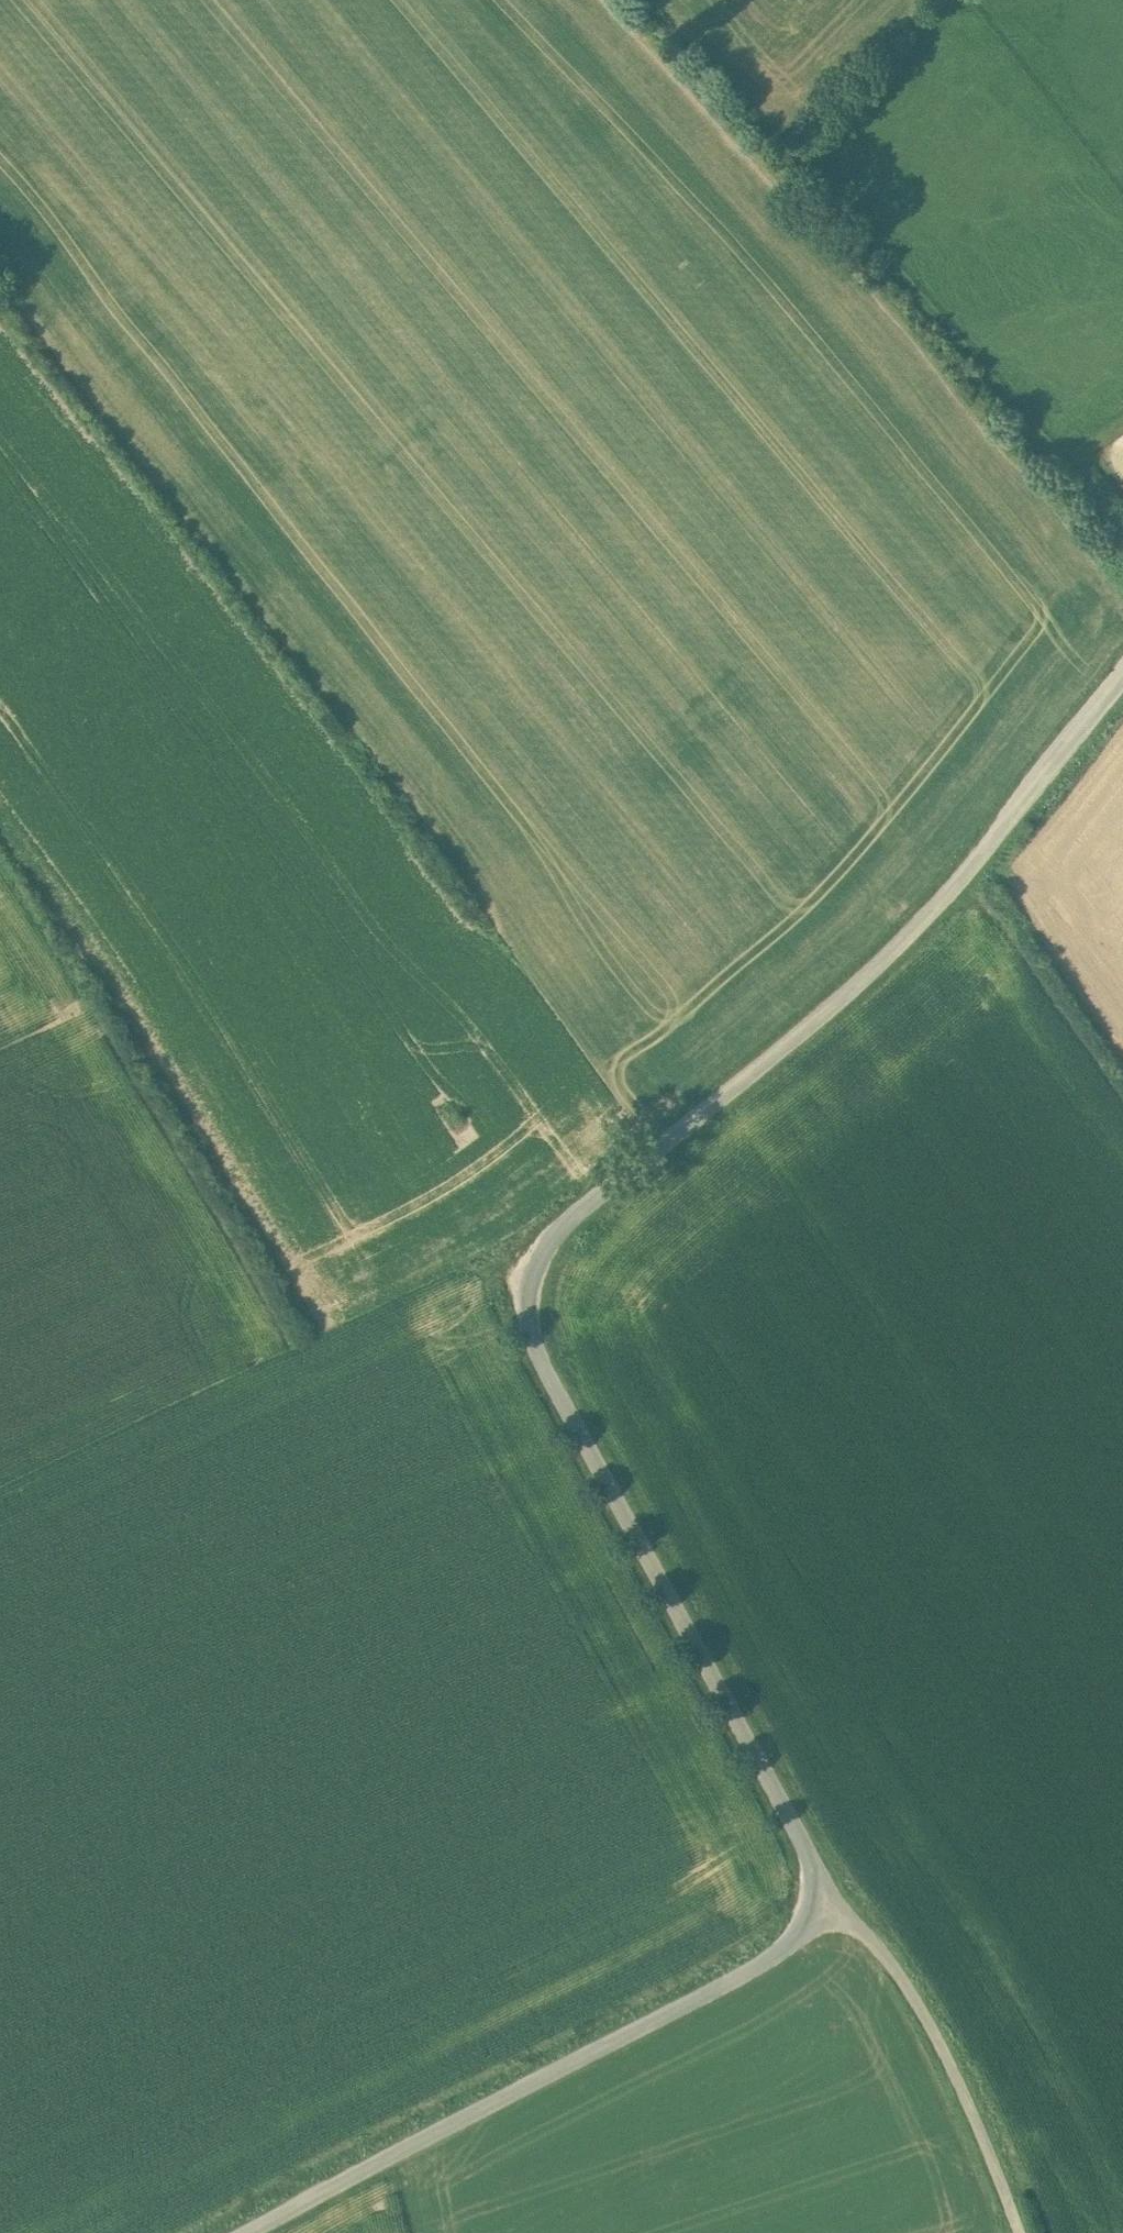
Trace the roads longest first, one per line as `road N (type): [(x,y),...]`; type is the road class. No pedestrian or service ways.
road 1 (unclassified): [(1122,674),(930,918),(766,1069),(579,1216),(551,1245),(532,1287),(529,1329),(545,1364),(813,1860),(828,1908)]
road 2 (unclassified): [(828,1908),(766,1961),(242,2232)]
road 3 (unclassified): [(1020,2232),(951,2058),(899,1968),(859,1925),(828,1908)]

